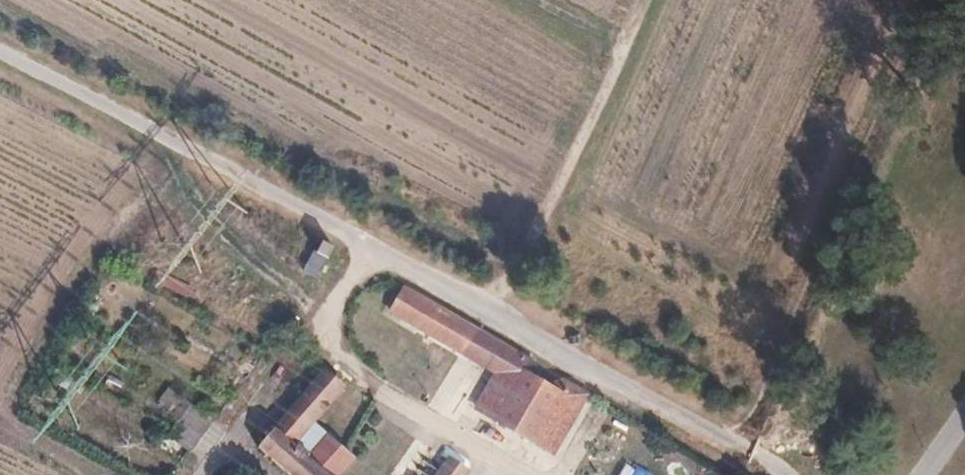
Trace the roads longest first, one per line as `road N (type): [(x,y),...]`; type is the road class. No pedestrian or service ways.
road 1 (track): [(0,45),(292,196),(782,474)]
road 2 (track): [(521,474),(360,379),(333,346),(325,326),(373,242)]
road 3 (track): [(638,0),(539,227),(490,309)]

